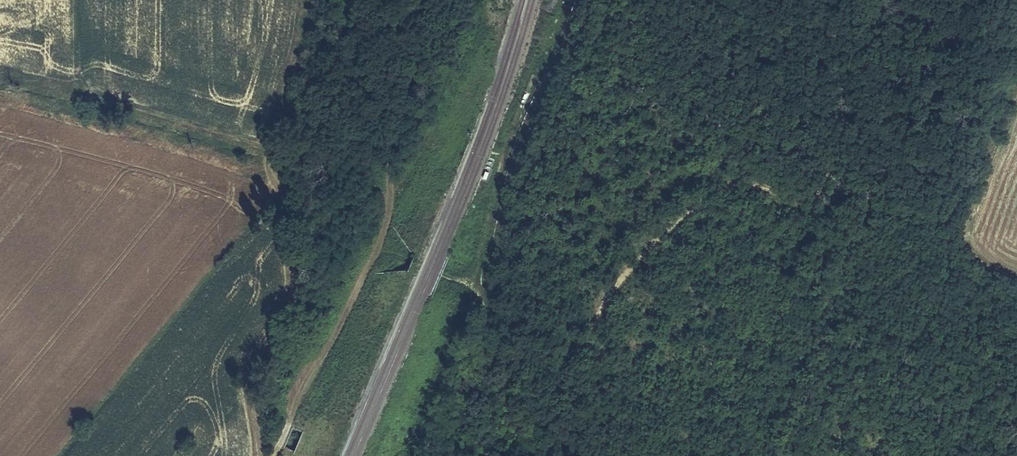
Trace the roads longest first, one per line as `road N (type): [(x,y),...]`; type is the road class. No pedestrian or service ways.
road 1 (track): [(273,455),(367,265),(383,258),(474,287),(505,373),(574,448),(576,349),(635,263),(711,195),(808,194),(825,178),(936,213),(974,253)]
road 2 (track): [(0,73),(52,84),(82,78),(102,101),(266,150),(291,280),(283,312),(244,374),(259,455)]
road 3 (track): [(1016,93),(976,195),(974,253)]
road 4 (track): [(474,287),(507,150)]

